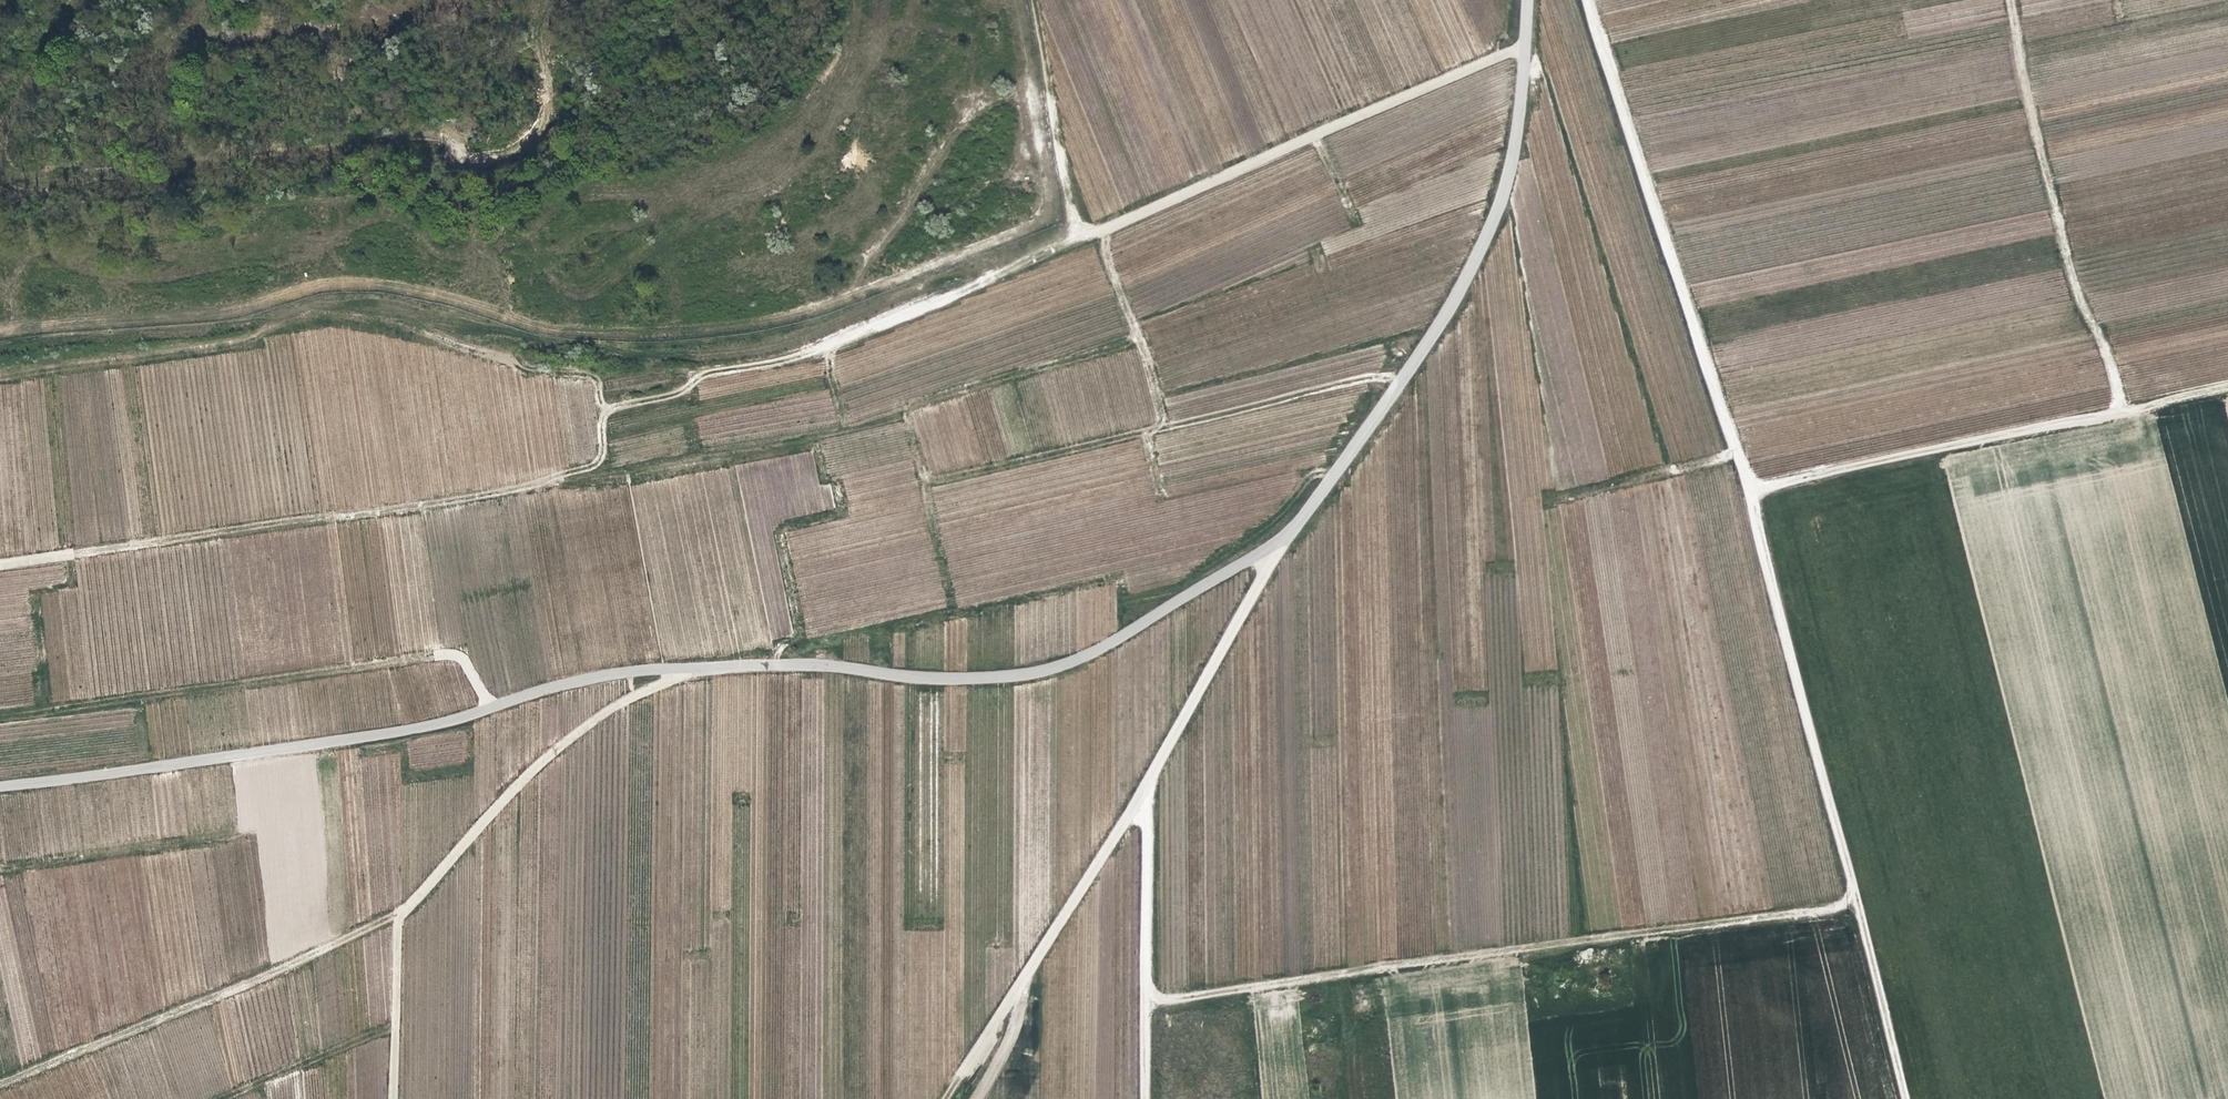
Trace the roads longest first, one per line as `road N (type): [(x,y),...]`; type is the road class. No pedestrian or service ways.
road 1 (track): [(1584,0),(1748,488),(1903,1098)]
road 2 (track): [(1100,228),(807,352),(699,371),(684,387),(604,406),(597,424),(603,453),(585,469),(316,522),(70,552)]
road 3 (track): [(1850,898),(1835,908),(1141,997)]
road 4 (unclassified): [(0,784),(419,727),(525,691),(678,668)]
road 5 (unclassified): [(678,668),(822,661),(1009,674),(1088,656),(1270,551)]
road 6 (unclassified): [(1270,551),(1416,354),(1485,230),(1507,175),(1521,45)]
road 7 (unclassified): [(678,668),(587,724),(490,808),(397,917),(390,1098)]
road 8 (track): [(0,712),(445,652),(461,663),(483,705)]
road 9 (track): [(2227,387),(1748,488)]
road 10 (unclassified): [(1100,228),(1521,45)]
road 11 (track): [(397,917),(0,1083)]
road 12 (track): [(2117,409),(2111,365),(2074,275),(2008,0)]
road 13 (unclassified): [(1147,776),(960,1074)]
road 14 (track): [(1400,376),(1358,376),(1141,428),(1156,491)]
road 15 (unclassified): [(1140,1098),(1147,776)]
road 16 (unclassified): [(1270,551),(1147,776)]
road 17 (track): [(1030,0),(1082,234)]
road 18 (track): [(422,330),(536,371),(586,375),(604,406)]
road 19 (track): [(1100,228),(1164,421)]
road 20 (track): [(151,542),(121,357)]
road 21 (track): [(1022,977),(1014,1018),(974,1098)]

